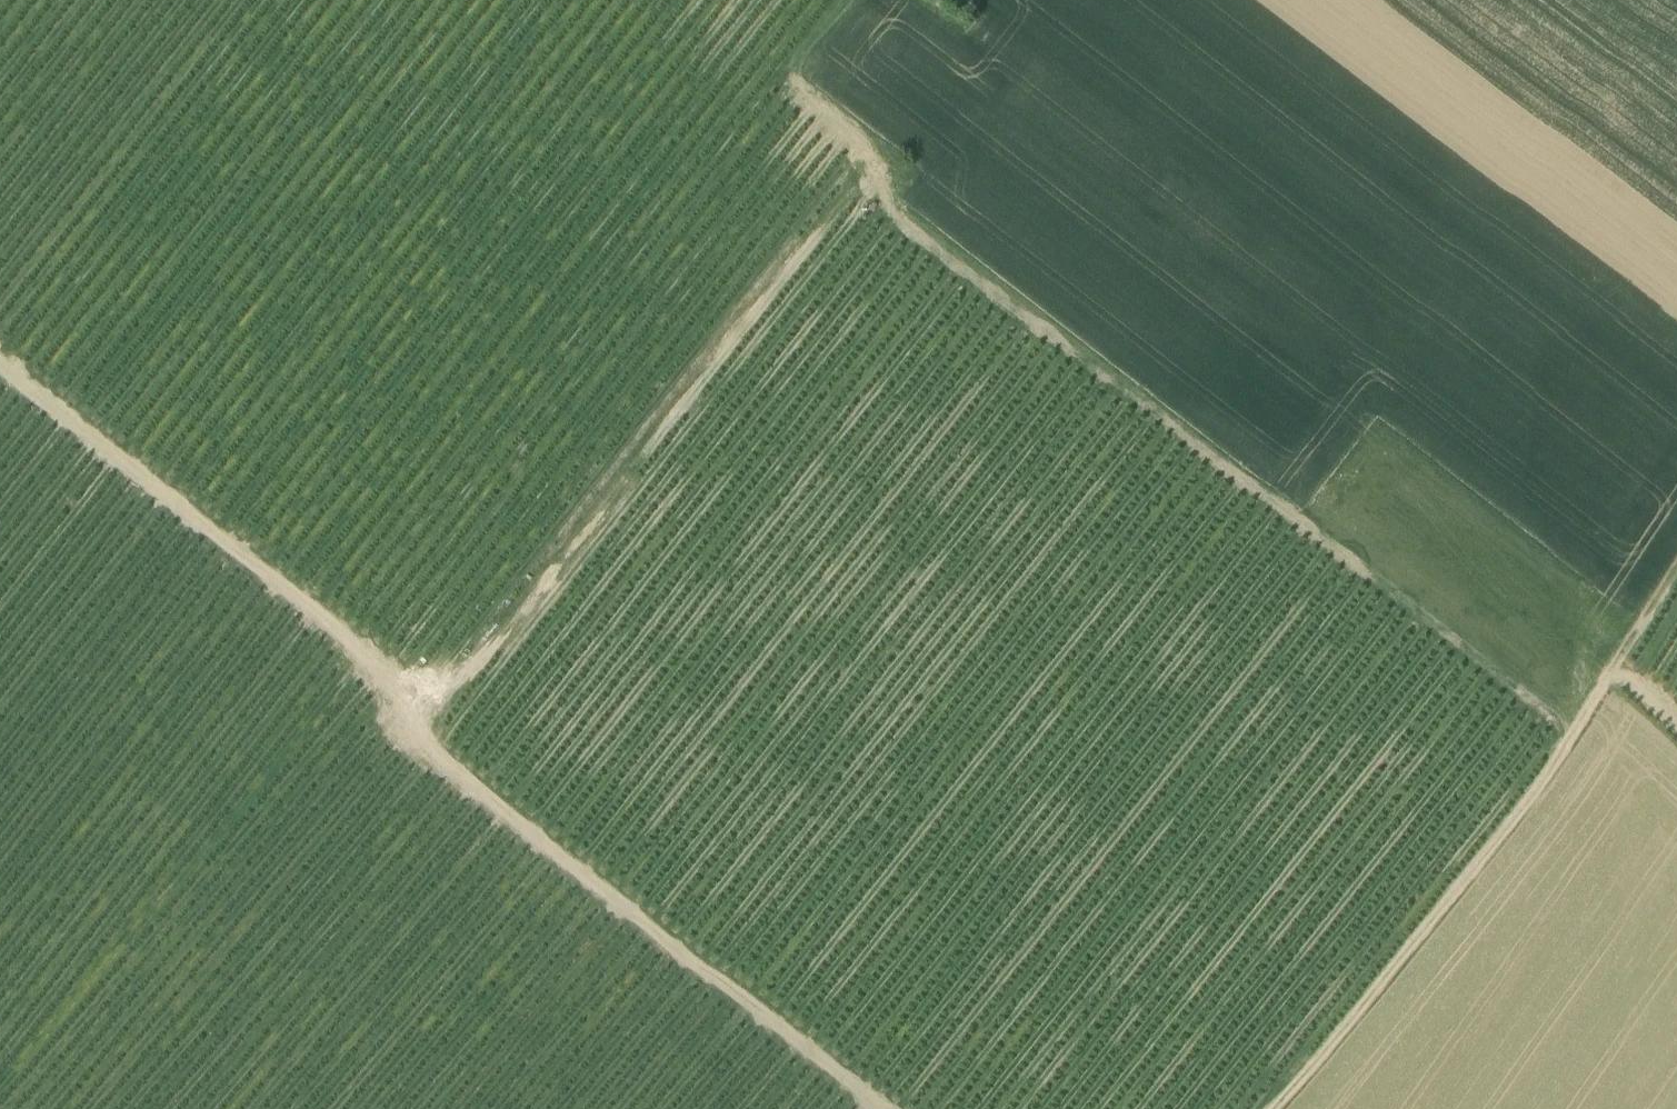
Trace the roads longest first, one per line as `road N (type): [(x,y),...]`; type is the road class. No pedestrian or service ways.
road 1 (track): [(0,367),(388,670),(451,769),(877,1108)]
road 2 (track): [(1271,1108),(1533,798),(1618,660)]

